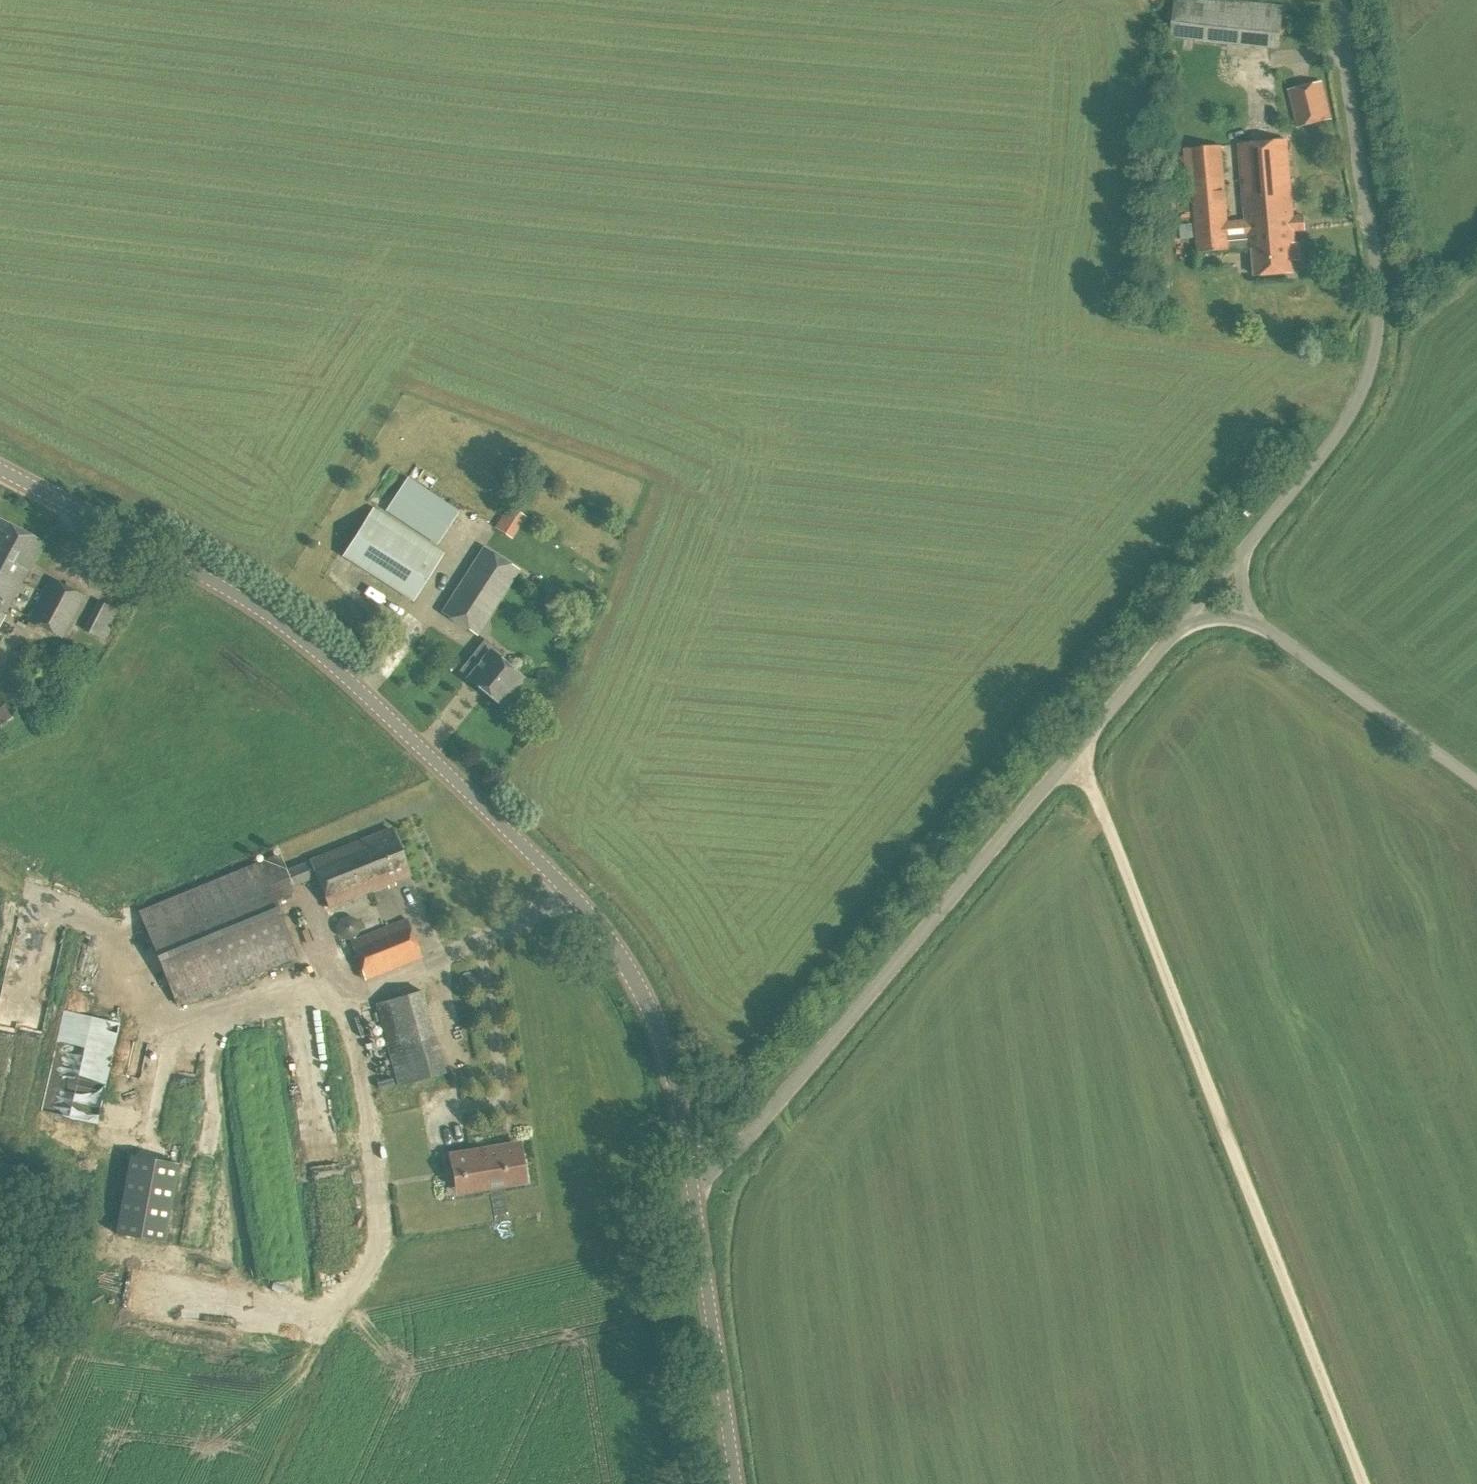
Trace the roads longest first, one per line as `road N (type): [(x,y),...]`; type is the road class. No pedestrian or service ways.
road 1 (tertiary): [(691,1178),(684,1119),(645,1001),(577,900),(303,639),(190,567),(0,470)]
road 2 (track): [(1363,1483),(1077,752)]
road 3 (unclassified): [(691,1178),(730,1155),(1189,618)]
road 4 (unclassified): [(1243,551),(1355,406),(1377,348),(1342,0)]
road 5 (tertiary): [(736,1483),(691,1178)]
road 6 (unclassified): [(1476,783),(1254,617)]

